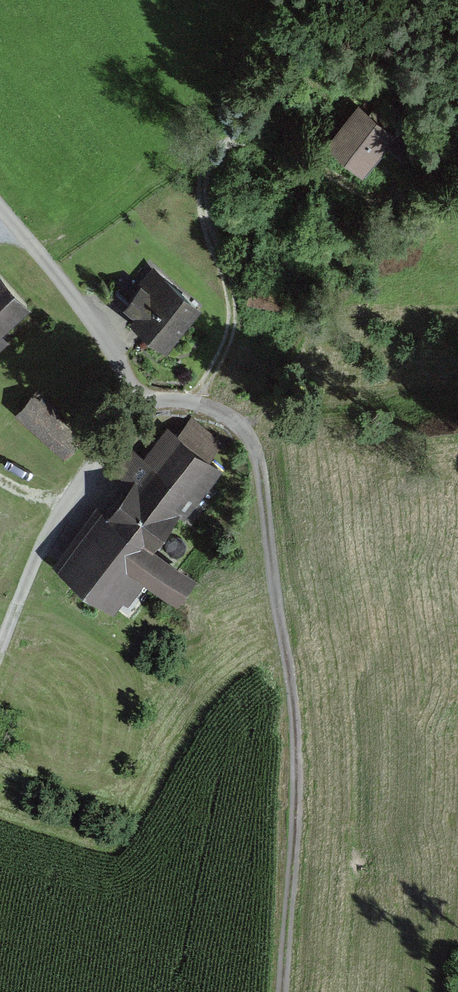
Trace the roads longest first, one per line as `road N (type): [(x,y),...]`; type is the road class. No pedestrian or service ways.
road 1 (track): [(192,403),(220,360),(233,315),(203,208),(213,155),(230,141),(250,139),(348,183)]
road 2 (track): [(285,649),(297,764),(283,991)]
road 3 (residential): [(139,408),(166,401),(211,408),(248,440),(261,474),(285,649)]
road 4 (unclassified): [(0,651),(50,528),(139,408)]
road 5 (unclassified): [(139,408),(93,321),(0,208)]

